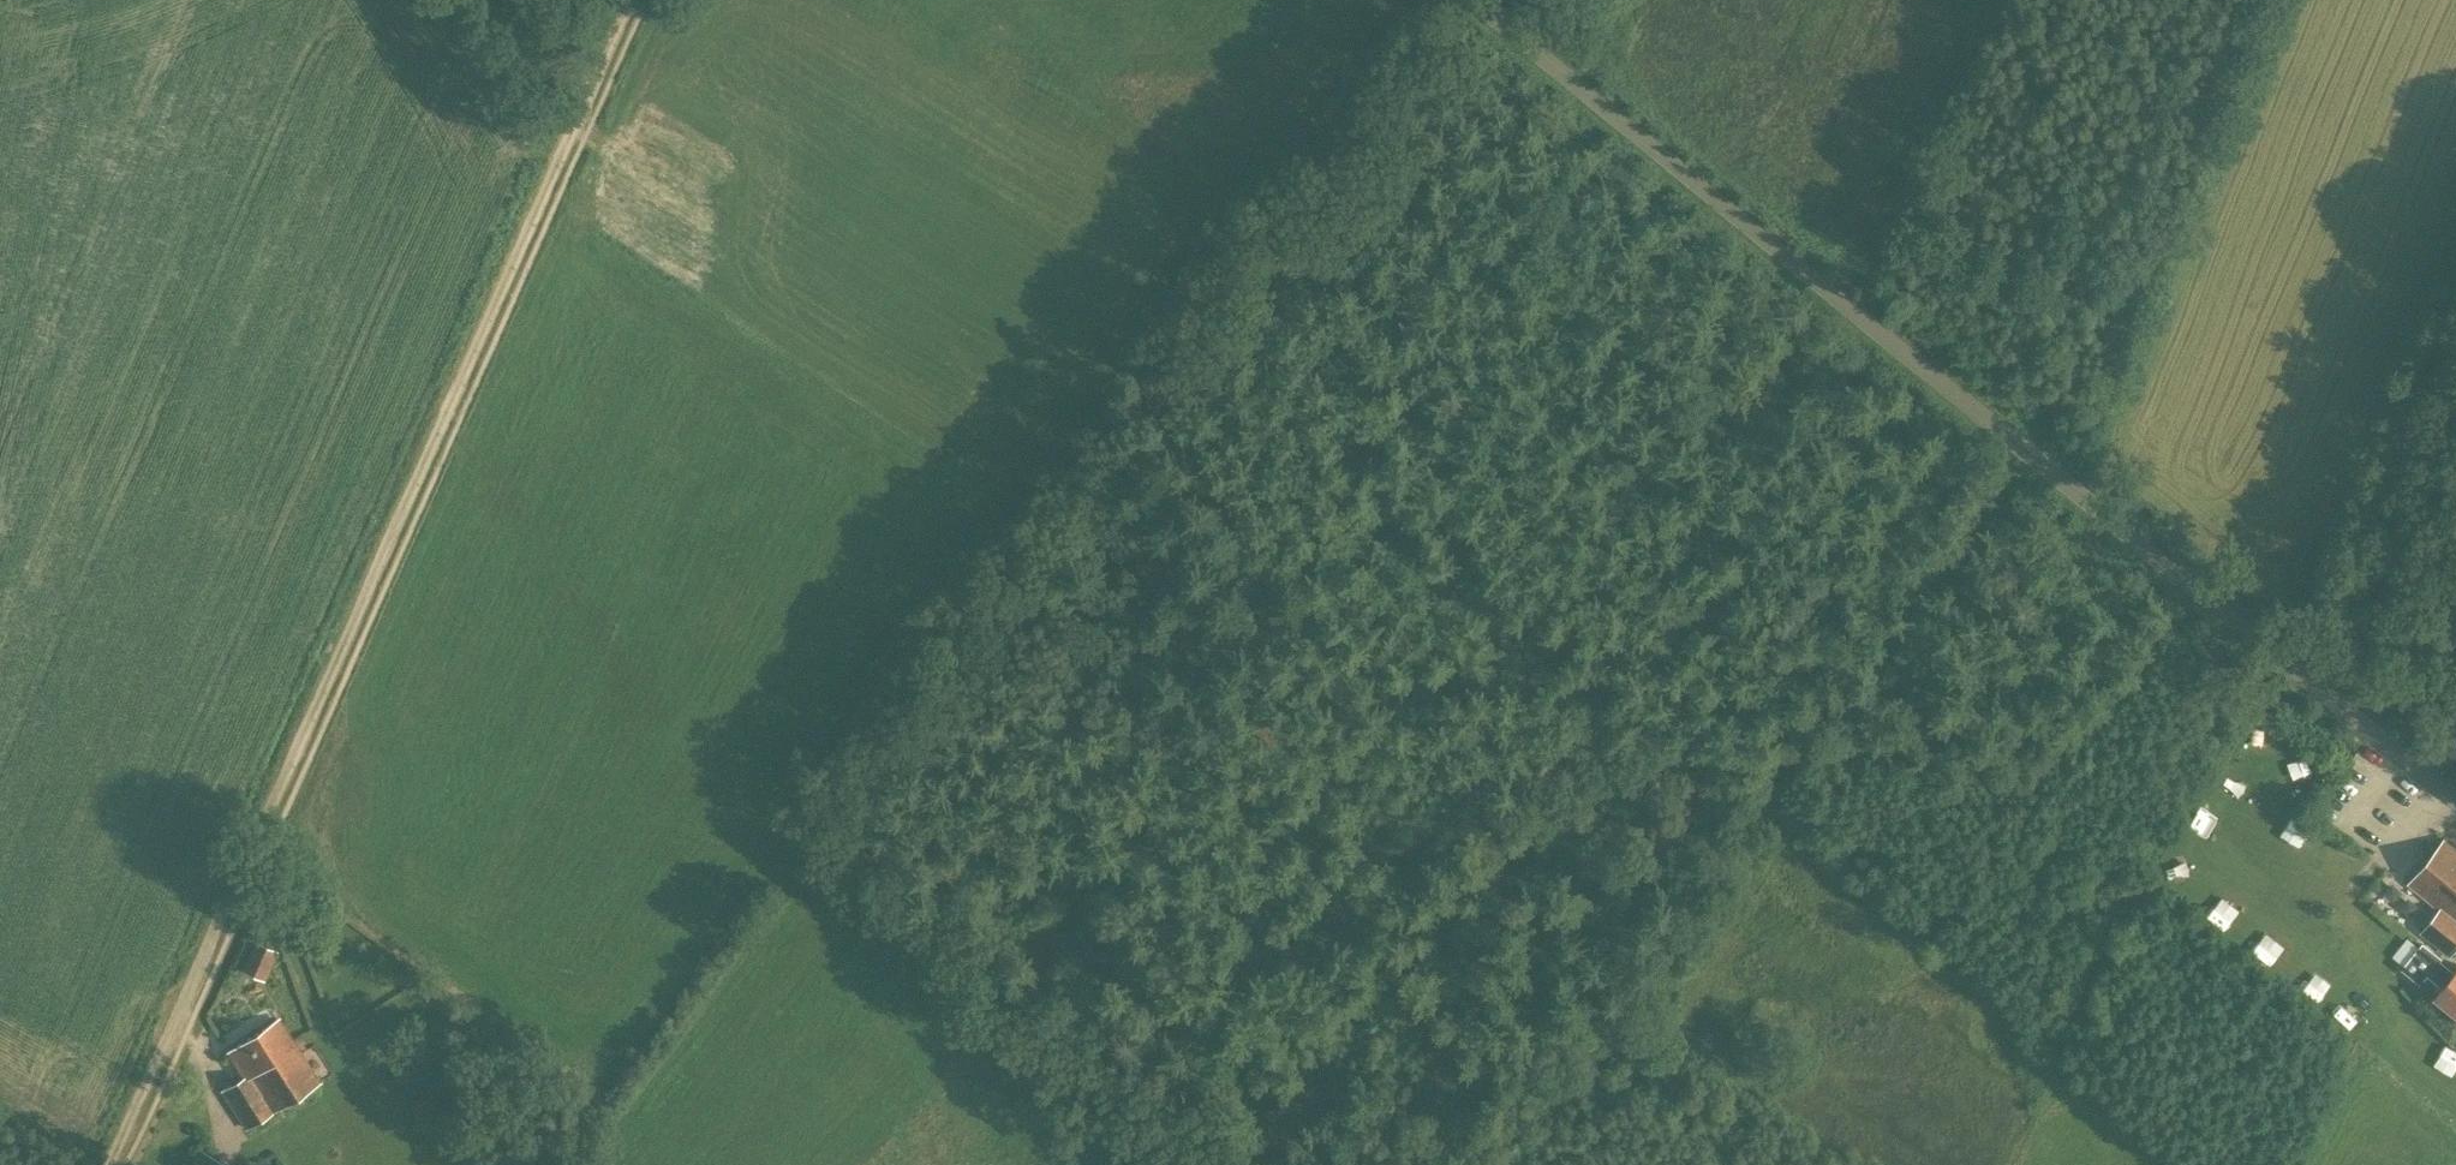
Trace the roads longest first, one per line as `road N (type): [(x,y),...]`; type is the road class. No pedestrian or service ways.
road 1 (track): [(629,0),(107,1164)]
road 2 (unclassified): [(2455,803),(1476,0)]

